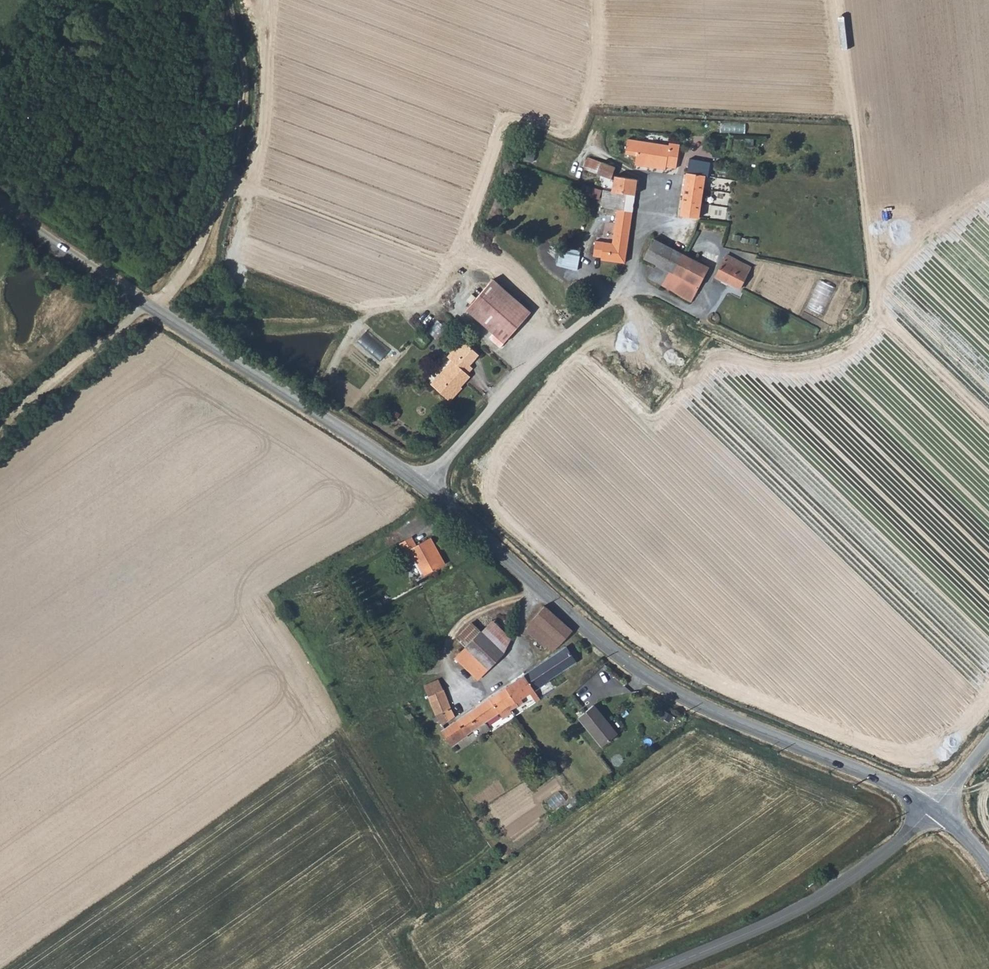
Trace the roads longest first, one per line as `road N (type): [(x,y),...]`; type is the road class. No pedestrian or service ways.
road 1 (tertiary): [(0,202),(428,483),(539,588),(661,686),(930,808)]
road 2 (track): [(226,0),(242,113),(233,166),(181,273),(146,303)]
road 3 (tertiary): [(661,968),(799,909),(894,846),(930,808)]

